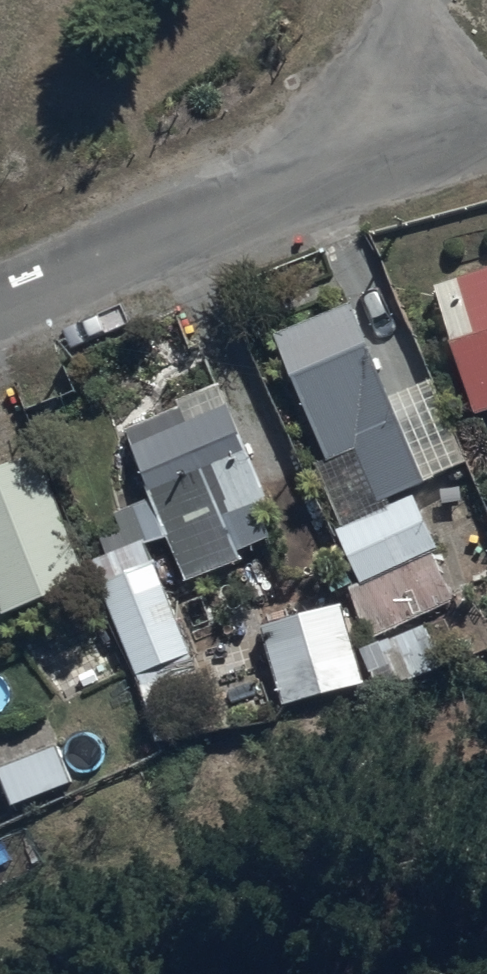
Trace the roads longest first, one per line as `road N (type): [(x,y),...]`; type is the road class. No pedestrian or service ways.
road 1 (track): [(0,947),(386,798),(486,768)]
road 2 (residential): [(0,304),(73,270),(379,162)]
road 3 (residential): [(409,0),(379,162)]

